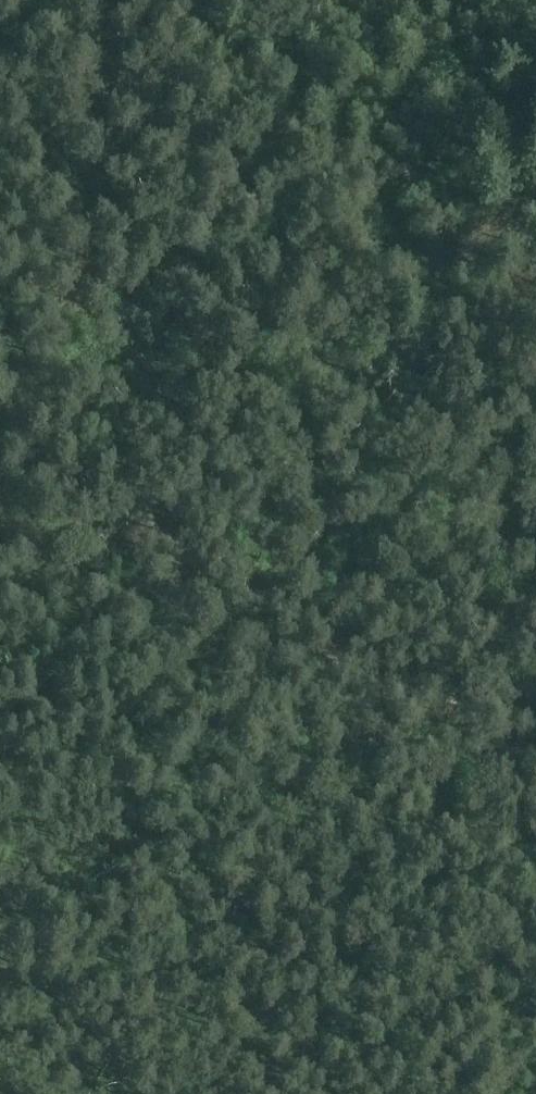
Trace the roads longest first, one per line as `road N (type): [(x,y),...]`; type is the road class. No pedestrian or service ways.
road 1 (track): [(269,0),(399,250),(424,261),(469,253),(535,209)]
road 2 (track): [(0,334),(46,315),(84,268),(97,204),(108,0)]

